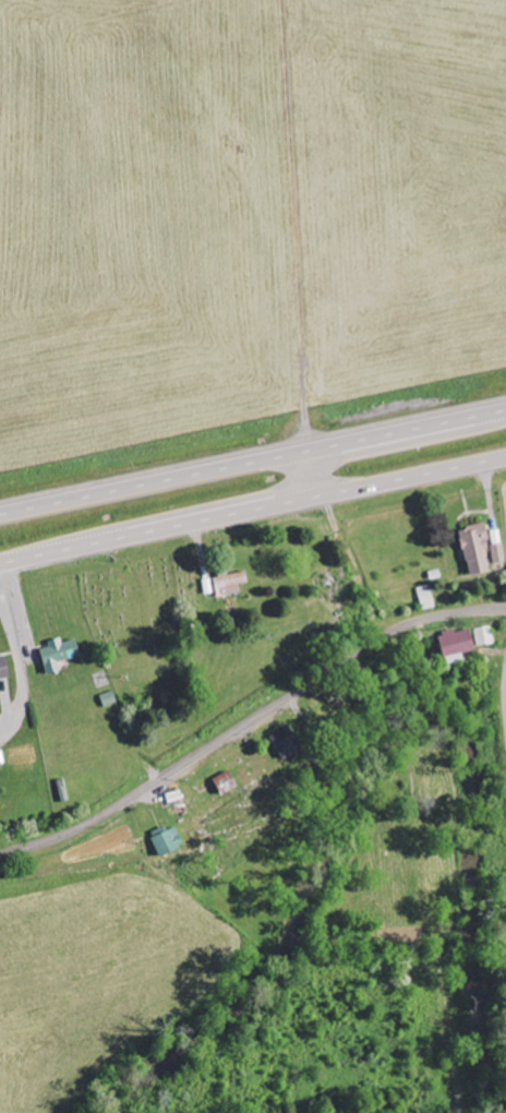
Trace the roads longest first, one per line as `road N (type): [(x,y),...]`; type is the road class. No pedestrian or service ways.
road 1 (residential): [(505,607),(391,631),(113,809),(73,831),(0,854)]
road 2 (trunk): [(0,563),(505,457)]
road 3 (trunk): [(505,410),(0,514)]

